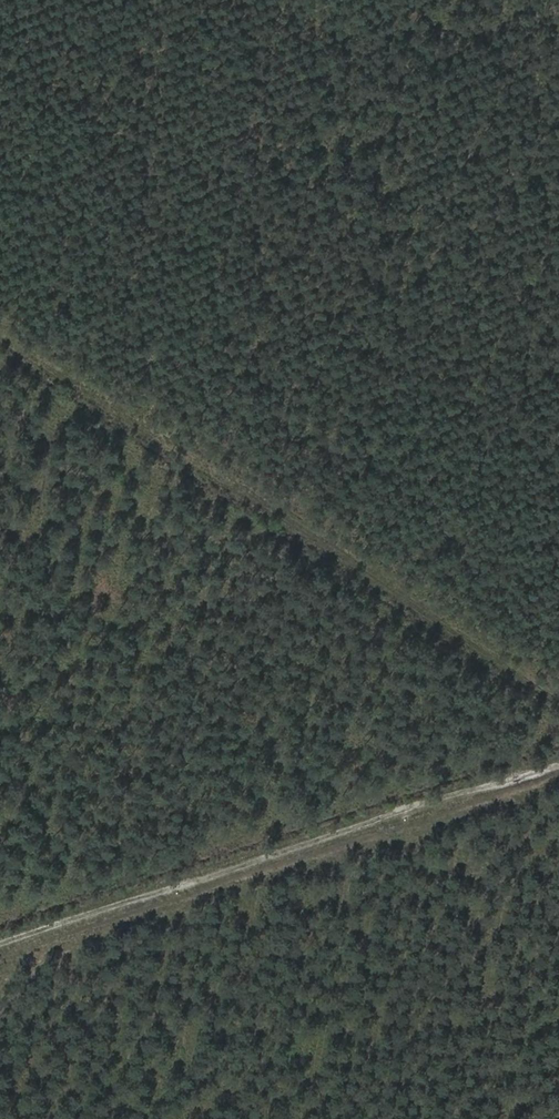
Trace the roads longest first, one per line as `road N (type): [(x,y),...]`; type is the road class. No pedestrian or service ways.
road 1 (track): [(558,765),(407,806),(0,943)]

